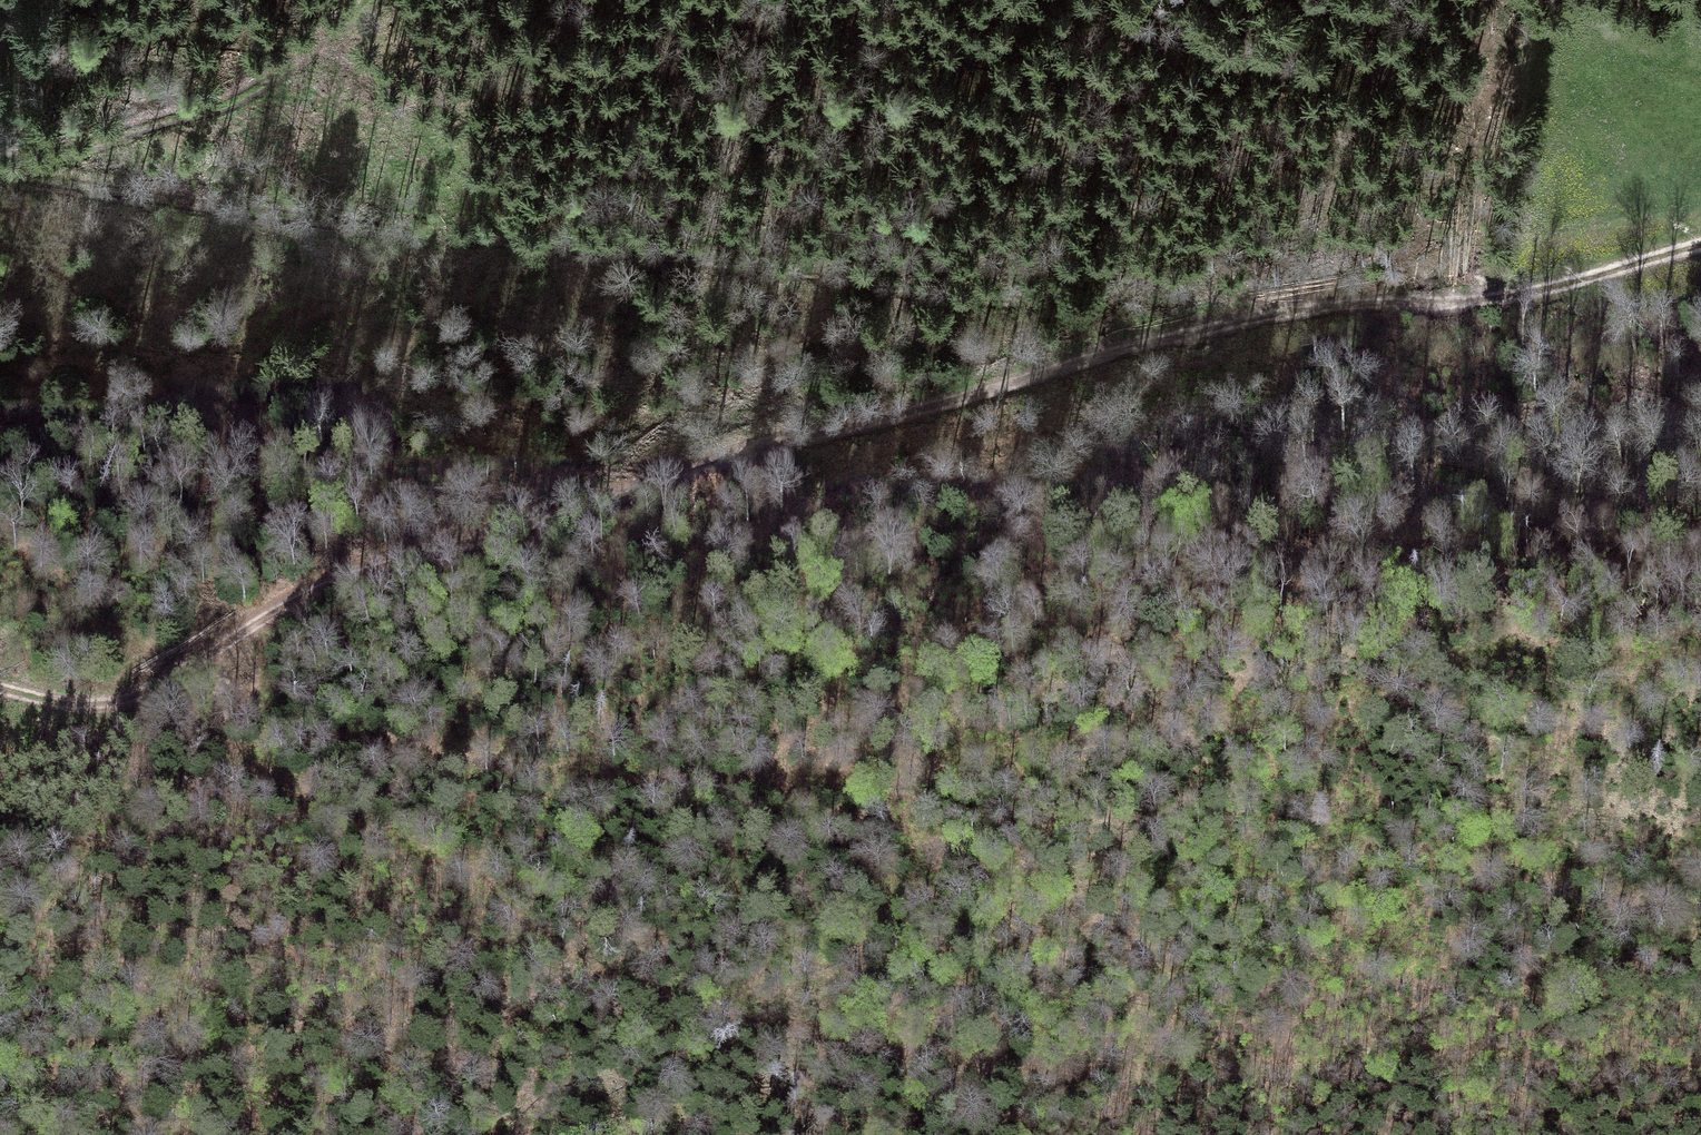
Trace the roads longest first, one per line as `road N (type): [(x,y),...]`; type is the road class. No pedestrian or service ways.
road 1 (track): [(0,687),(78,706),(135,703),(299,593),(751,448),(1241,314),(1547,285),(1700,244)]
road 2 (track): [(135,703),(163,728),(254,744),(378,744),(573,772),(736,780),(1088,751),(1219,711),(1501,651),(1700,651)]
road 3 (track): [(254,744),(292,786),(477,878),(557,940),(767,1026),(1075,1066),(1393,1059),(1700,1065)]
road 4 (track): [(0,159),(461,238),(992,298),(1200,290),(1287,308)]

